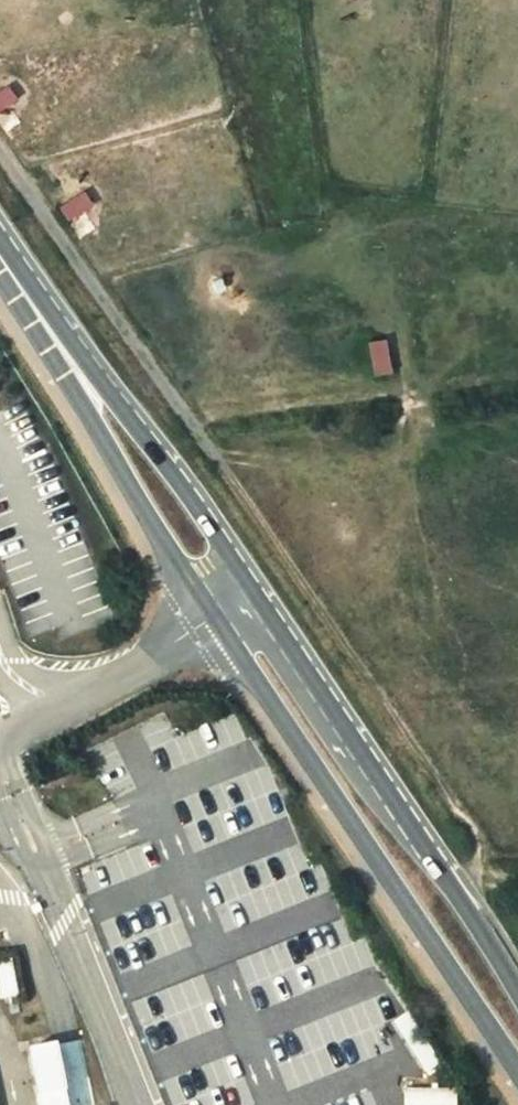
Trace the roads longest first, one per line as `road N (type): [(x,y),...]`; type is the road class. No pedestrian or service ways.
road 1 (primary): [(58,344),(120,470),(214,624),(517,1078)]
road 2 (primary): [(517,989),(167,468),(107,386),(58,344)]

